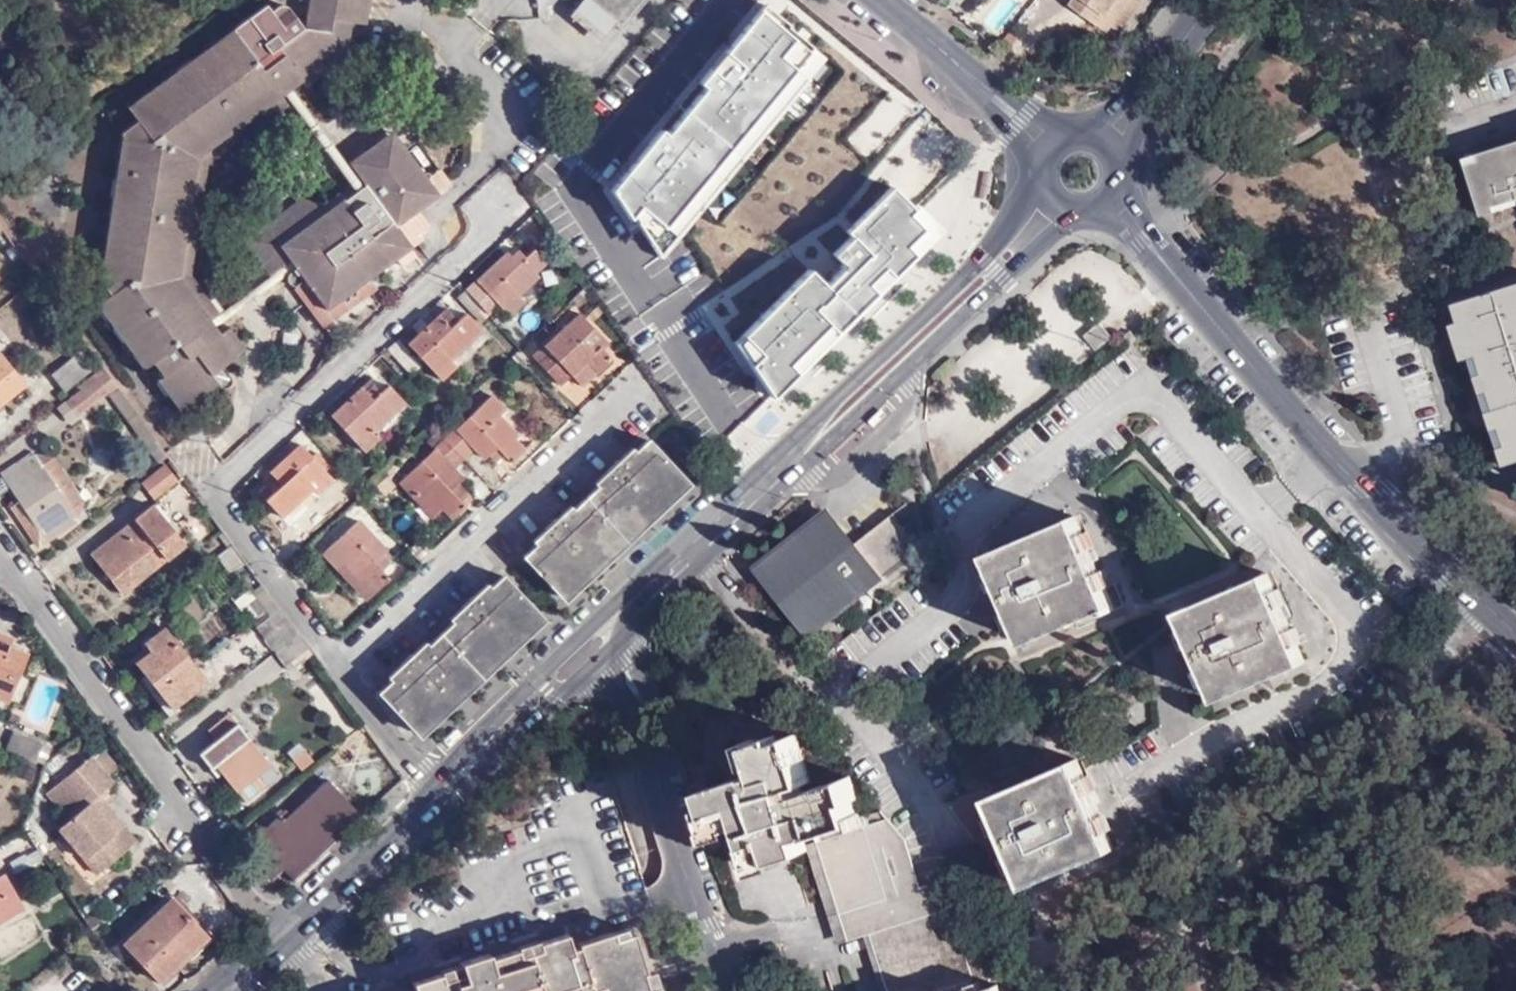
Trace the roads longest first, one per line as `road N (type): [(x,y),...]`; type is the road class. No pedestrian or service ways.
road 1 (residential): [(693,553),(831,700),(956,599),(972,530),(1050,458),(1141,392),(1163,398),(1266,521)]
road 2 (residential): [(340,667),(212,491),(499,226)]
road 3 (secondary): [(1056,204),(693,553)]
road 4 (residential): [(1266,521),(1357,642),(1346,673),(1148,806)]
road 5 (residential): [(340,667),(639,400)]
road 6 (residential): [(594,646),(643,702),(734,990)]
road 7 (residential): [(0,543),(171,778),(195,832)]
road 8 (tertiary): [(1113,199),(1346,444)]
road 9 (secondary): [(439,794),(228,990)]
road 10 (tertiary): [(1346,444),(1515,634)]
road 11 (secondary): [(879,0),(1052,147)]
road 12 (secondary): [(594,646),(439,794)]
road 13 (secondary): [(1108,143),(1214,0)]
road 14 (residential): [(439,794),(340,667)]
road 15 (secondary): [(693,553),(594,646)]

